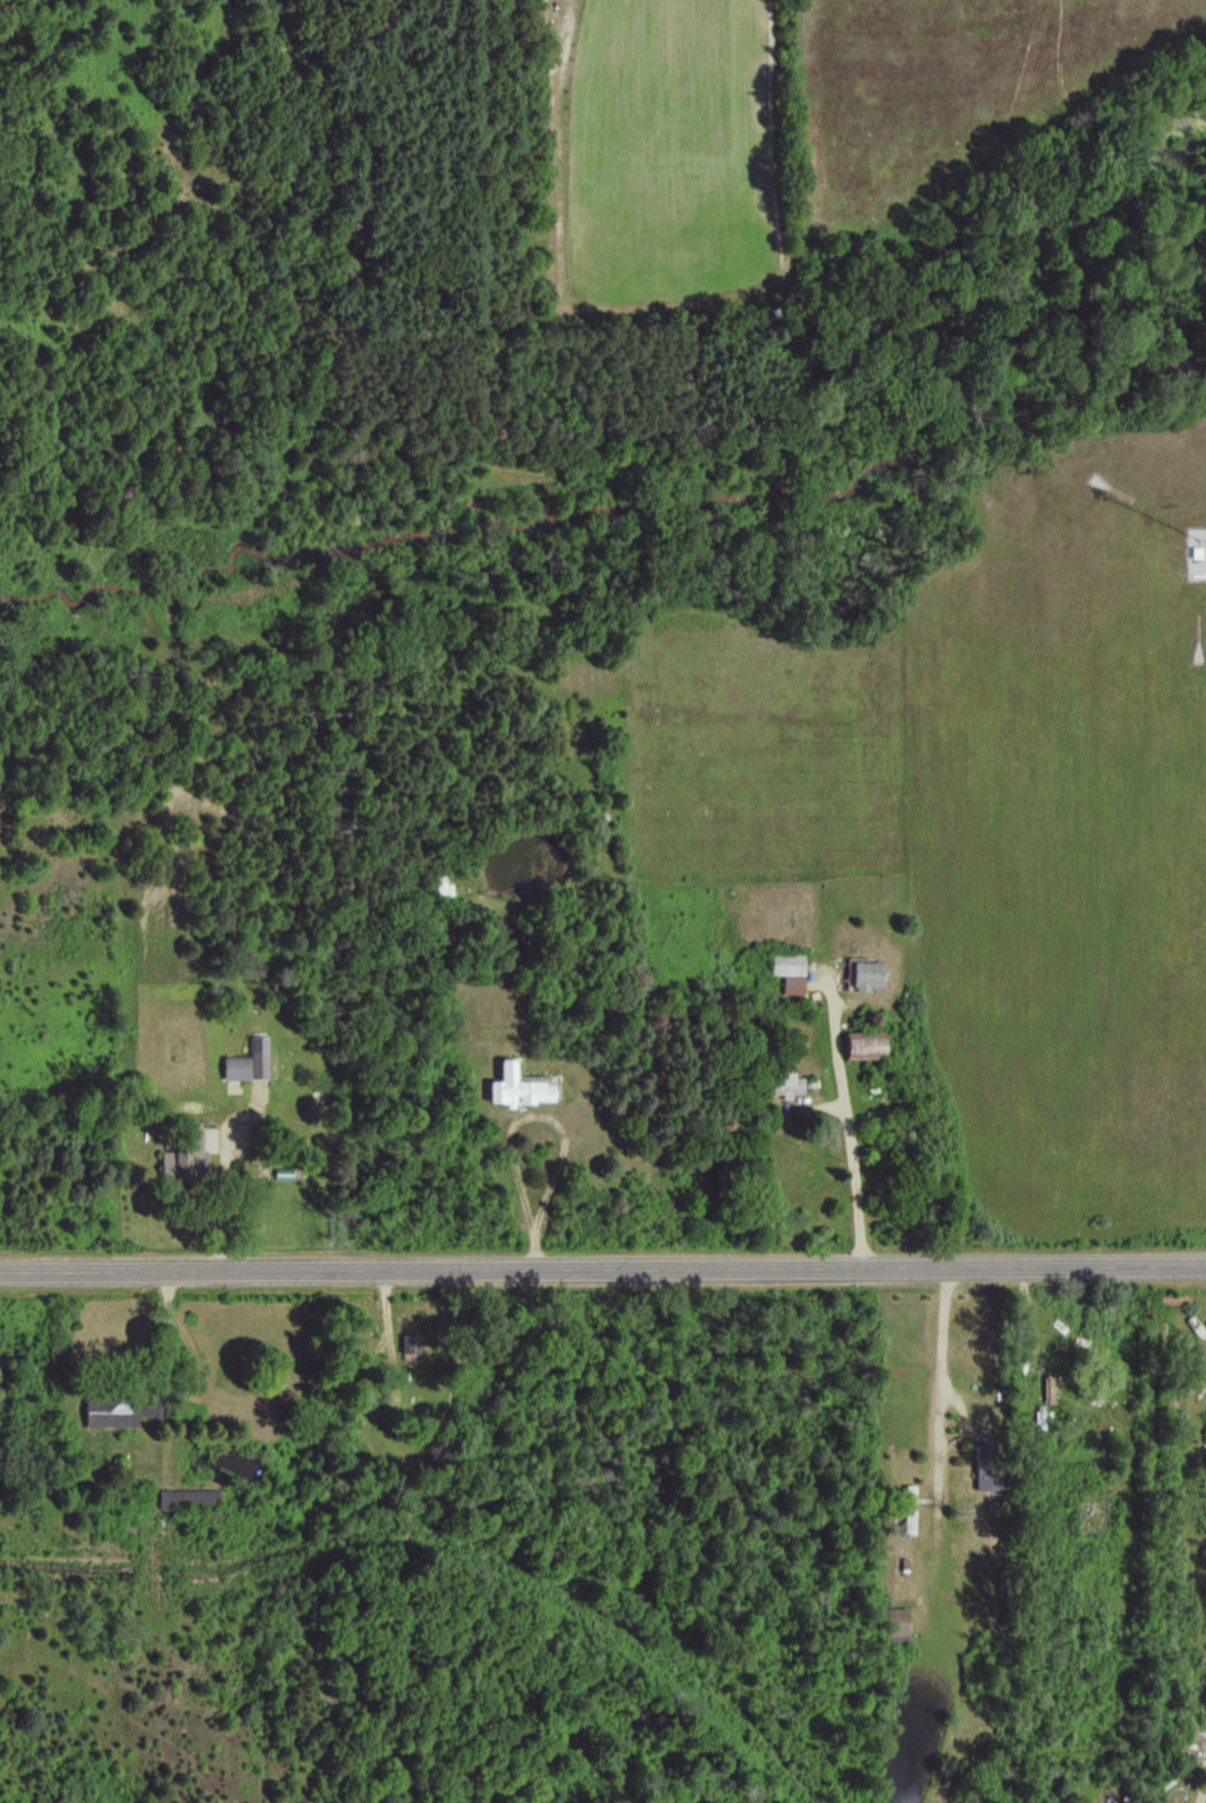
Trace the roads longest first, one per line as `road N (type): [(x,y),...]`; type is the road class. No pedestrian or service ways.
road 1 (tertiary): [(1205,1269),(0,1274)]

